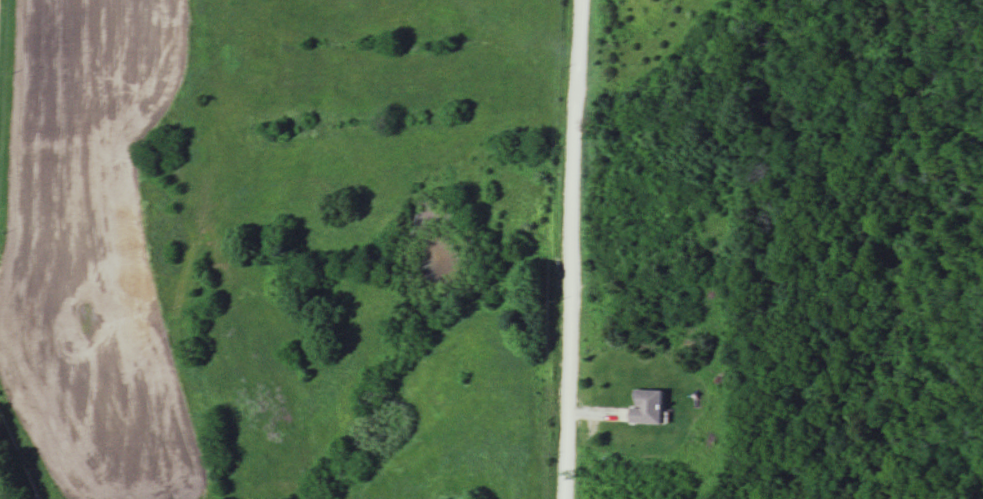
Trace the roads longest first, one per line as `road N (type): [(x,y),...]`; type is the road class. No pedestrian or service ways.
road 1 (residential): [(560,498),(577,0)]

